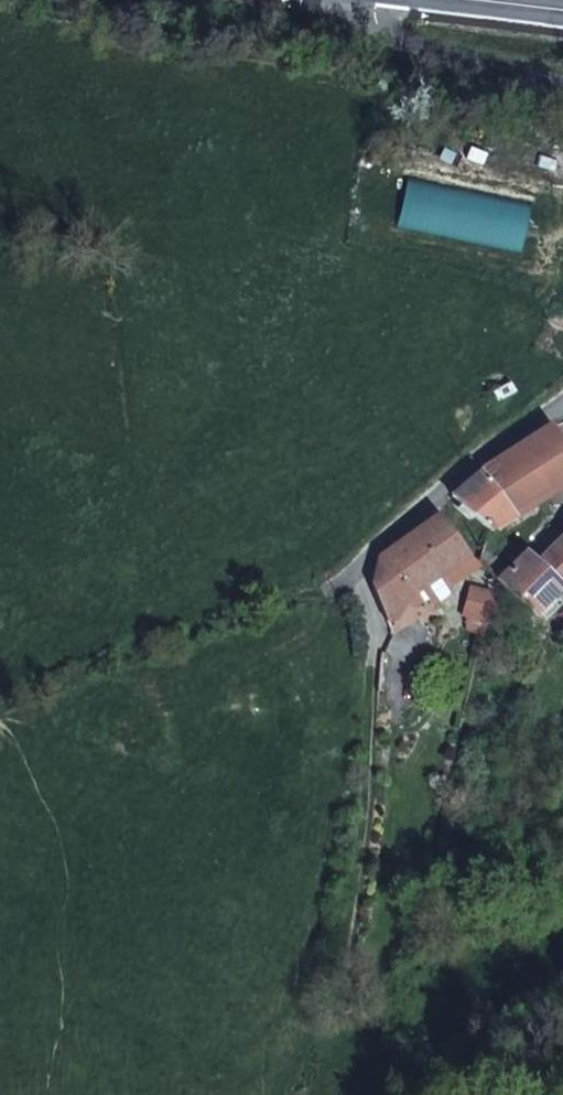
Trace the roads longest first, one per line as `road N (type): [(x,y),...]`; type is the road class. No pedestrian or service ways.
road 1 (residential): [(562,387),(351,559),(341,584),(353,632),(356,764),(343,884)]
road 2 (track): [(0,702),(143,639),(304,602),(341,584)]
road 3 (residential): [(373,0),(406,33),(562,79)]

